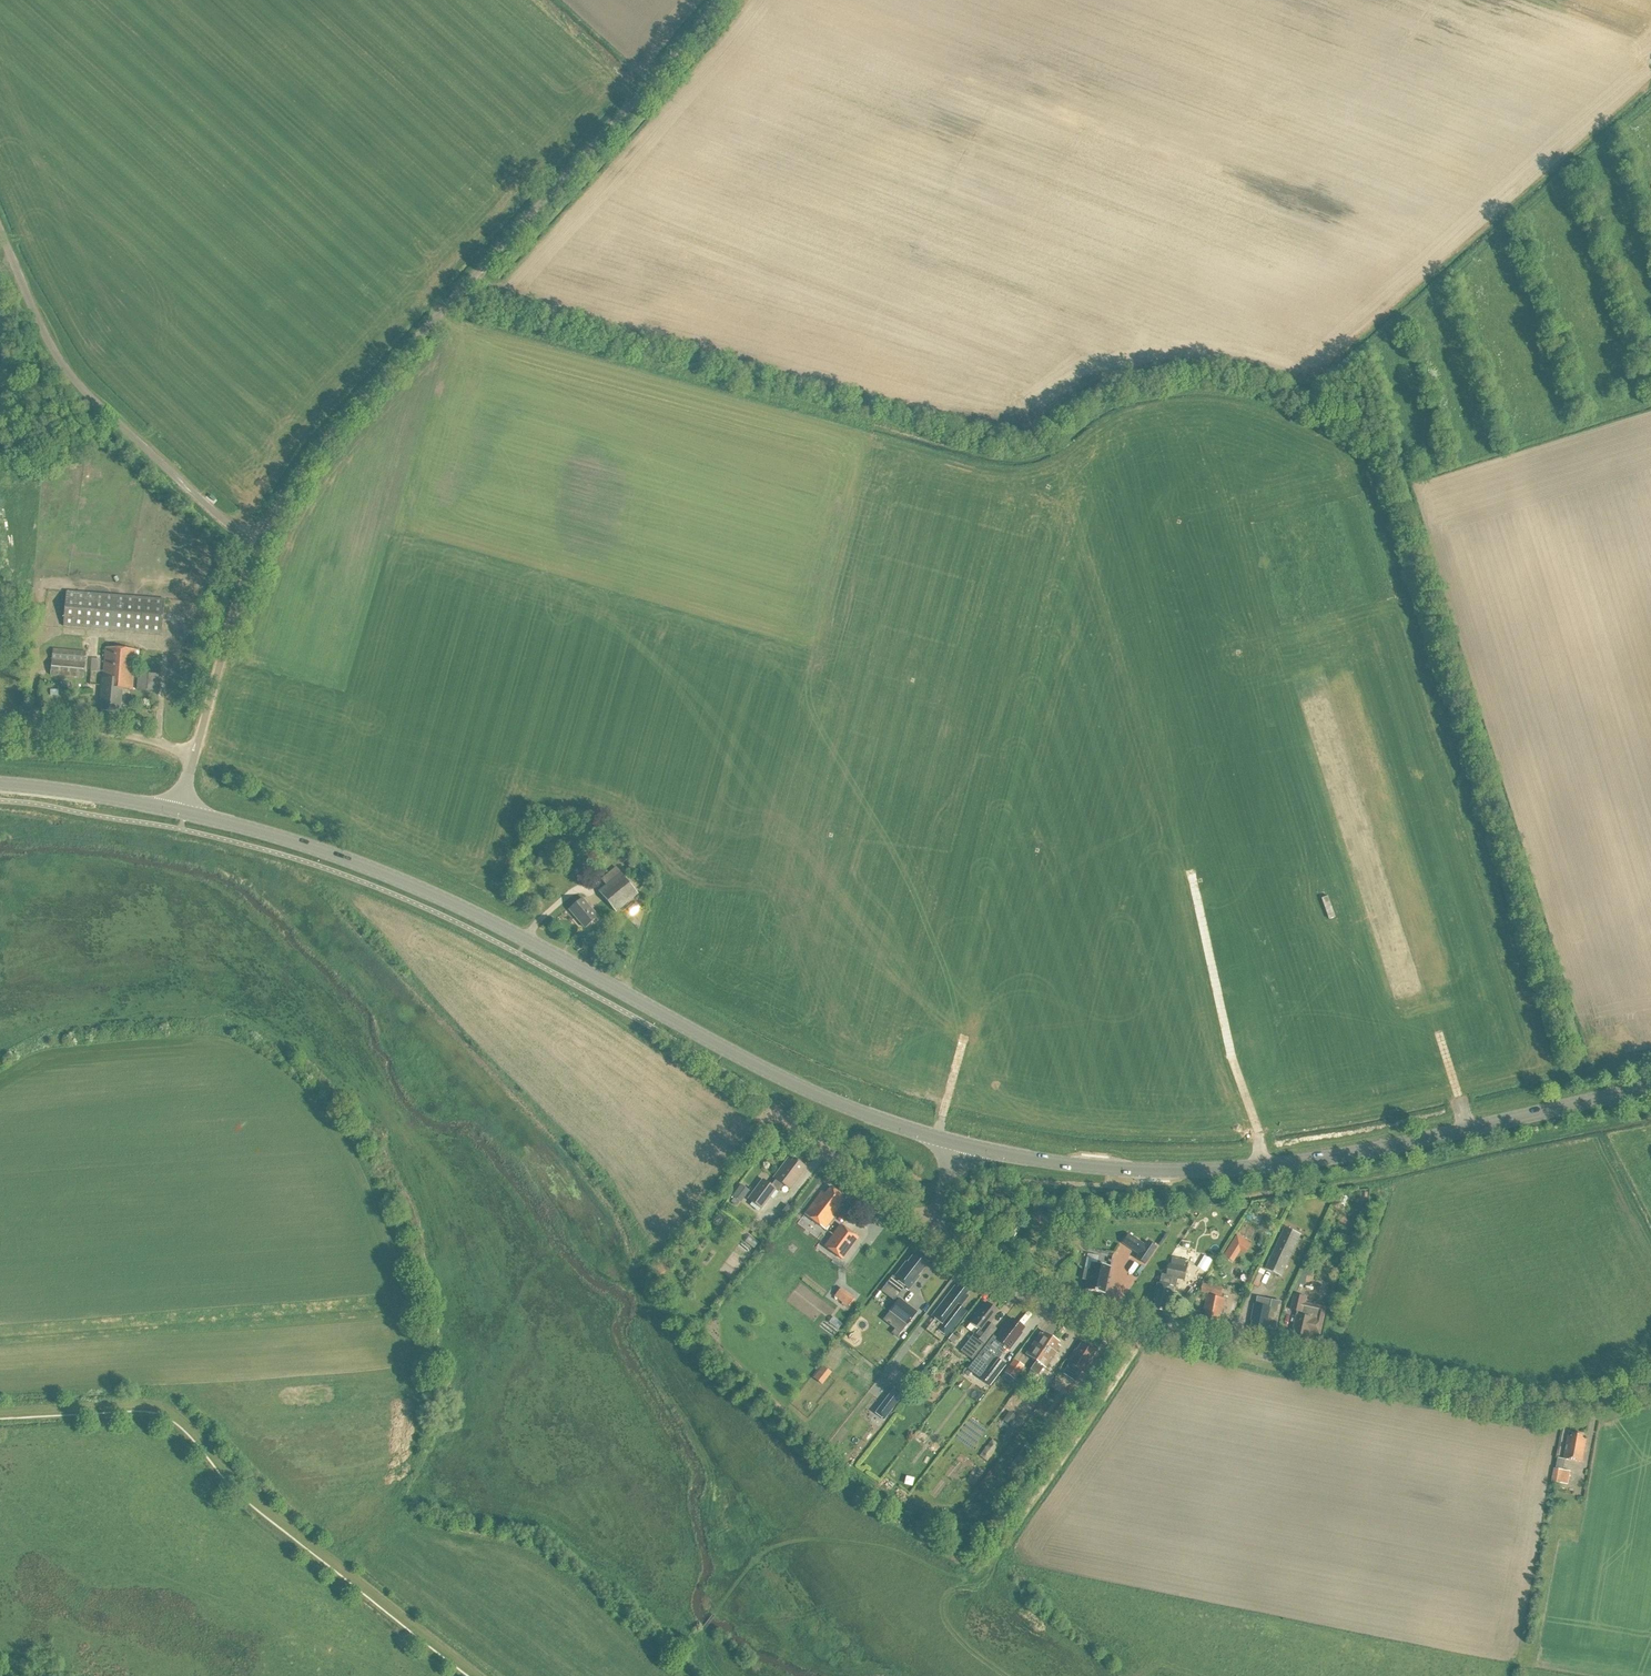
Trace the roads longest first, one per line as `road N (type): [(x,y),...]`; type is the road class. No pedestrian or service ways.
road 1 (primary): [(183,811),(372,868),(526,939),(789,1083),(960,1145)]
road 2 (unclassified): [(266,545),(340,434),(720,0)]
road 3 (primary): [(960,1145),(1108,1169),(1241,1170),(1455,1133),(1650,1088)]
road 4 (track): [(0,1414),(128,1406),(163,1413),(249,1495),(475,1675)]
road 5 (unclassified): [(1144,1332),(1517,1410),(1623,1405),(1650,1391)]
road 6 (unclassified): [(266,545),(102,411),(69,372),(37,320),(0,227)]
road 7 (unclassified): [(183,811),(195,752),(266,545)]
road 8 (unclassified): [(1144,1332),(1021,1295),(956,1257),(938,1220)]
road 9 (unclassified): [(938,1220),(907,1212),(785,1111)]
road 10 (primary): [(0,783),(183,811)]

